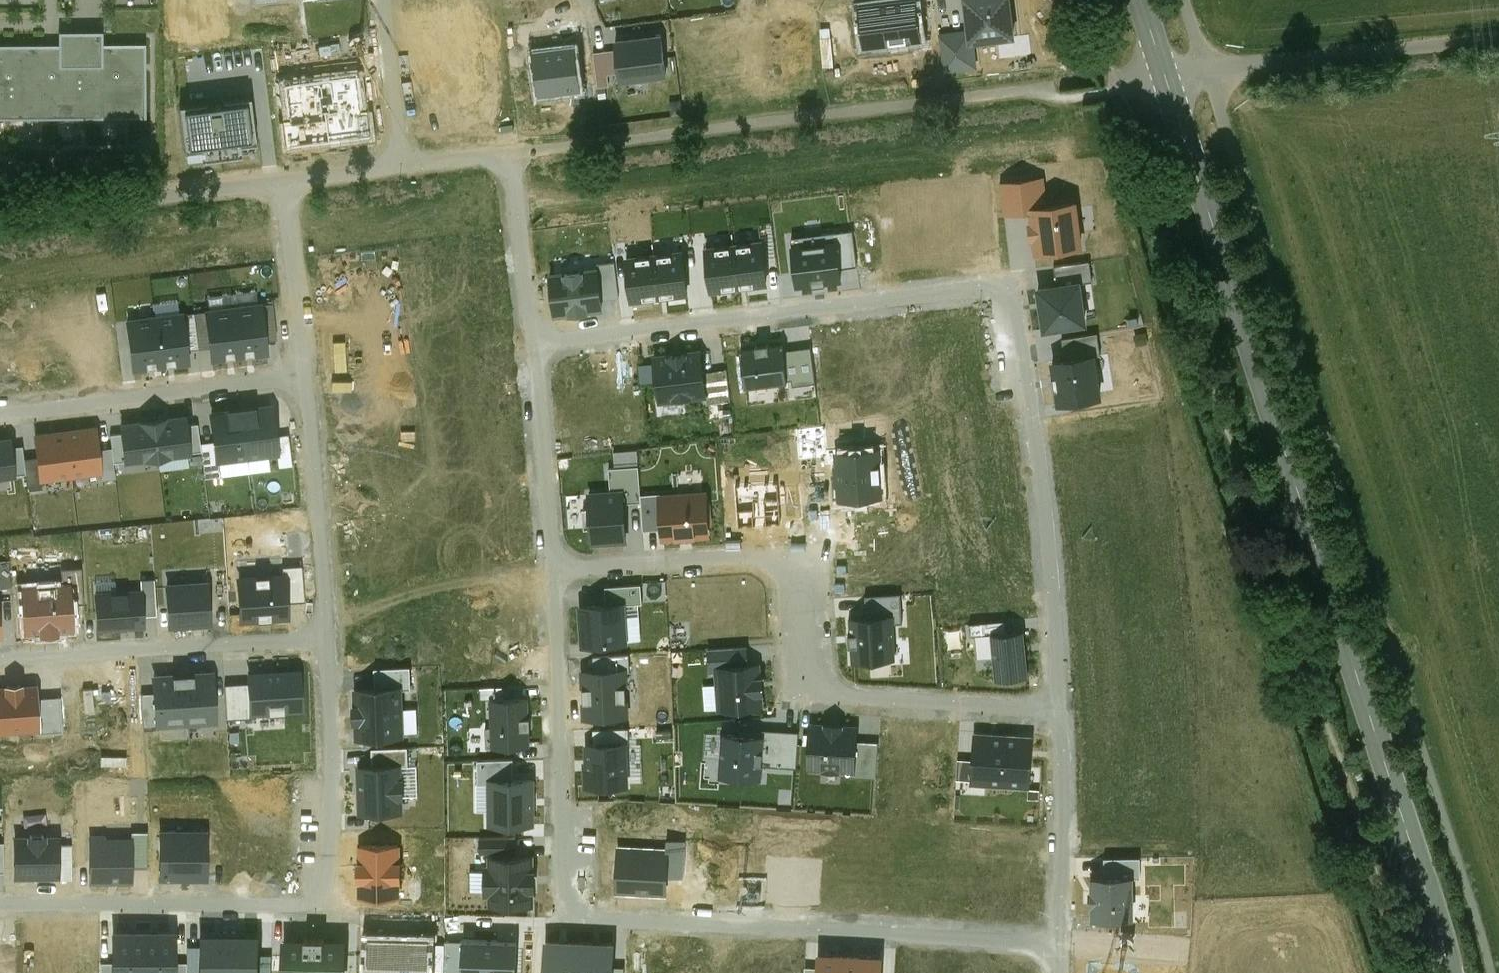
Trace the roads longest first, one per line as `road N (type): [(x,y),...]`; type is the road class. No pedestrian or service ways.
road 1 (secondary): [(1165,73),(1450,972)]
road 2 (residential): [(535,353),(1011,291),(1038,457),(1060,711)]
road 3 (residential): [(550,575),(560,918),(1058,945)]
road 4 (residential): [(508,154),(1165,73)]
road 5 (residential): [(550,575),(801,559),(802,692),(1060,711)]
road 6 (residential): [(323,643),(326,904),(0,905)]
road 7 (residential): [(323,643),(0,661)]
road 8 (residential): [(0,412),(303,375)]
road 9 (unclassified): [(1208,69),(1498,39)]
road 10 (residential): [(0,222),(282,183)]
road 11 (residential): [(303,375),(323,643)]
road 12 (residential): [(1060,711),(1058,945)]
road 13 (residential): [(535,353),(550,575)]
road 14 (residential): [(508,154),(535,353)]
road 15 (residential): [(282,183),(303,375)]
road 16 (residential): [(400,167),(382,0)]

